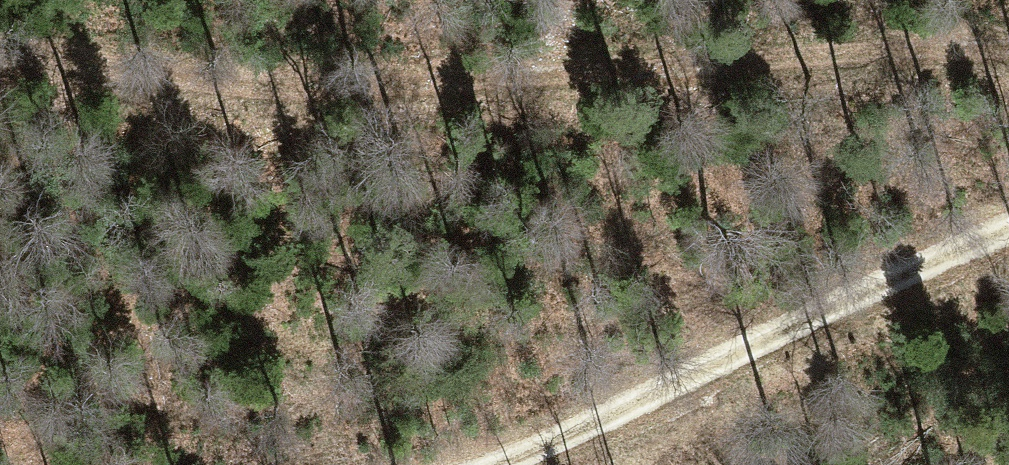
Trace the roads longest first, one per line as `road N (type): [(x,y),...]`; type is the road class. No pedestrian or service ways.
road 1 (track): [(1008,53),(421,88),(228,85),(75,68),(0,50)]
road 2 (track): [(505,464),(1008,240)]

